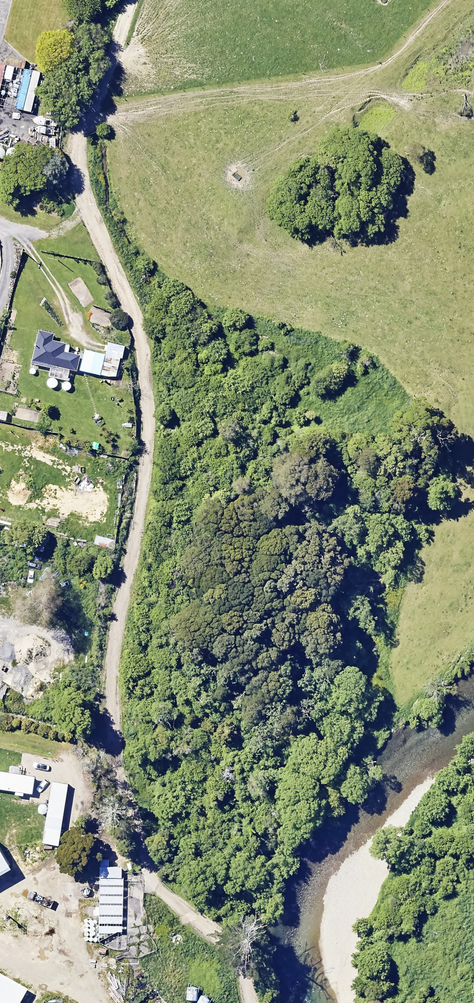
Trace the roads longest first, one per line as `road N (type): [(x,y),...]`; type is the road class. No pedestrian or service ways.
road 1 (track): [(118,760),(115,684),(148,447),(143,355),(124,285),(91,214),(51,232),(21,230)]
road 2 (track): [(250,1002),(246,973),(223,937),(156,886),(118,760),(72,763)]
road 3 (track): [(91,214),(82,130),(131,0)]

